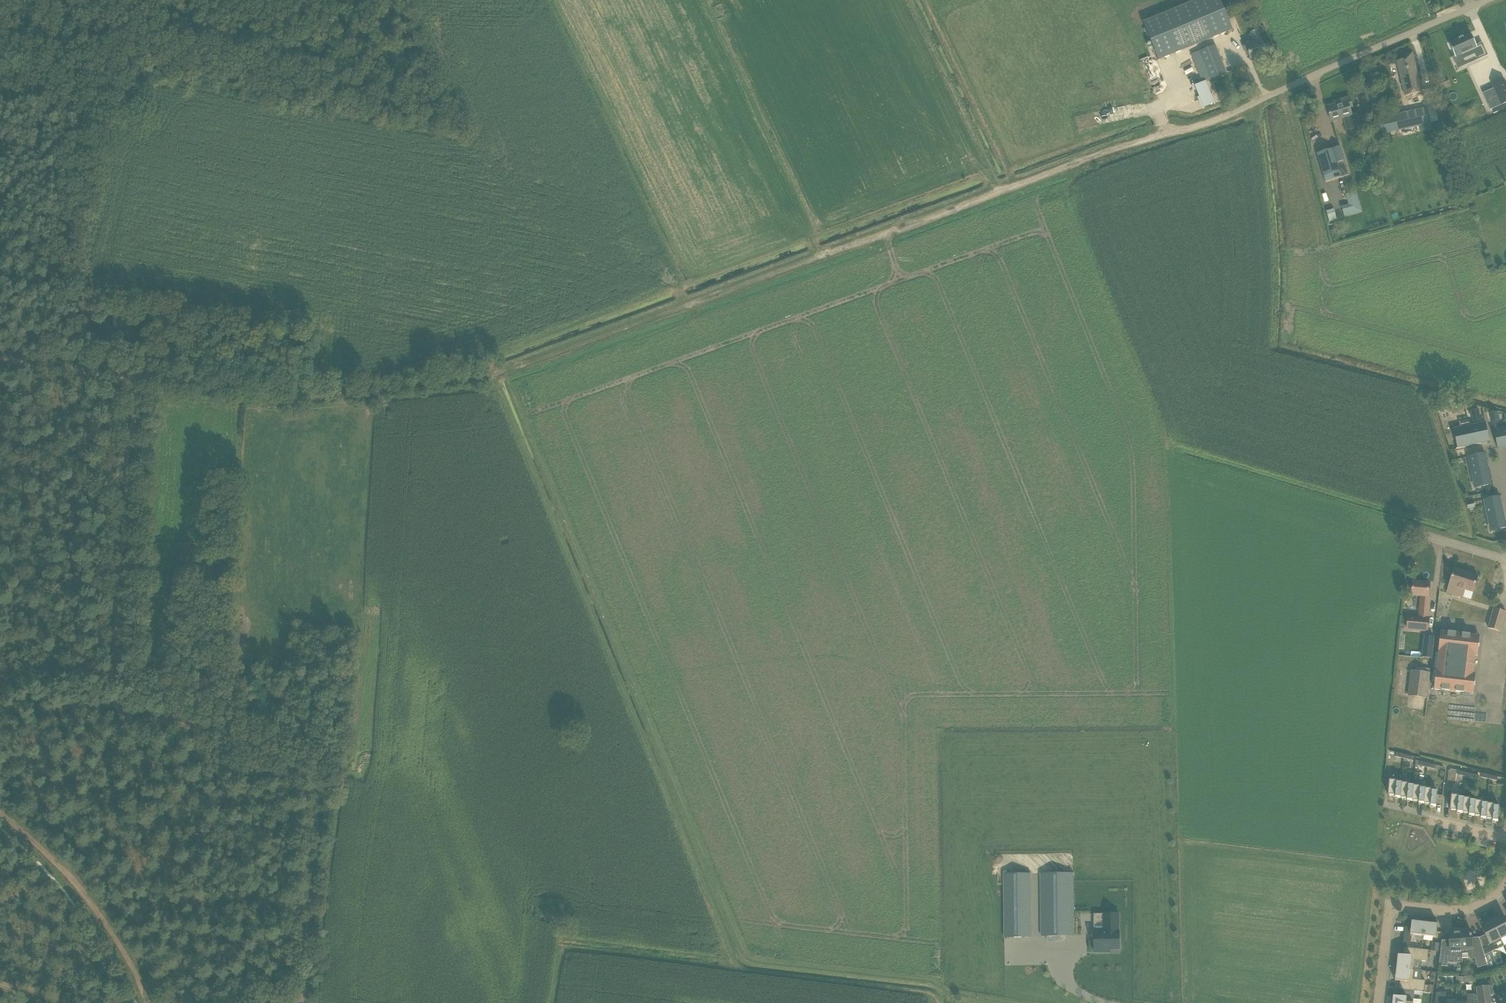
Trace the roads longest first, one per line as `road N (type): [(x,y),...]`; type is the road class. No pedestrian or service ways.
road 1 (track): [(131,377),(294,398),(439,384),(506,369),(1000,194)]
road 2 (track): [(298,1002),(317,799),(312,782),(209,725),(105,709),(0,709)]
road 3 (track): [(105,709),(131,377)]
road 4 (track): [(1000,194),(1263,100)]
road 5 (unclassified): [(1263,100),(1491,0)]
road 6 (track): [(147,1002),(68,881),(0,818)]
road 7 (residential): [(1377,1002),(1392,909),(1470,909),(1505,884)]

